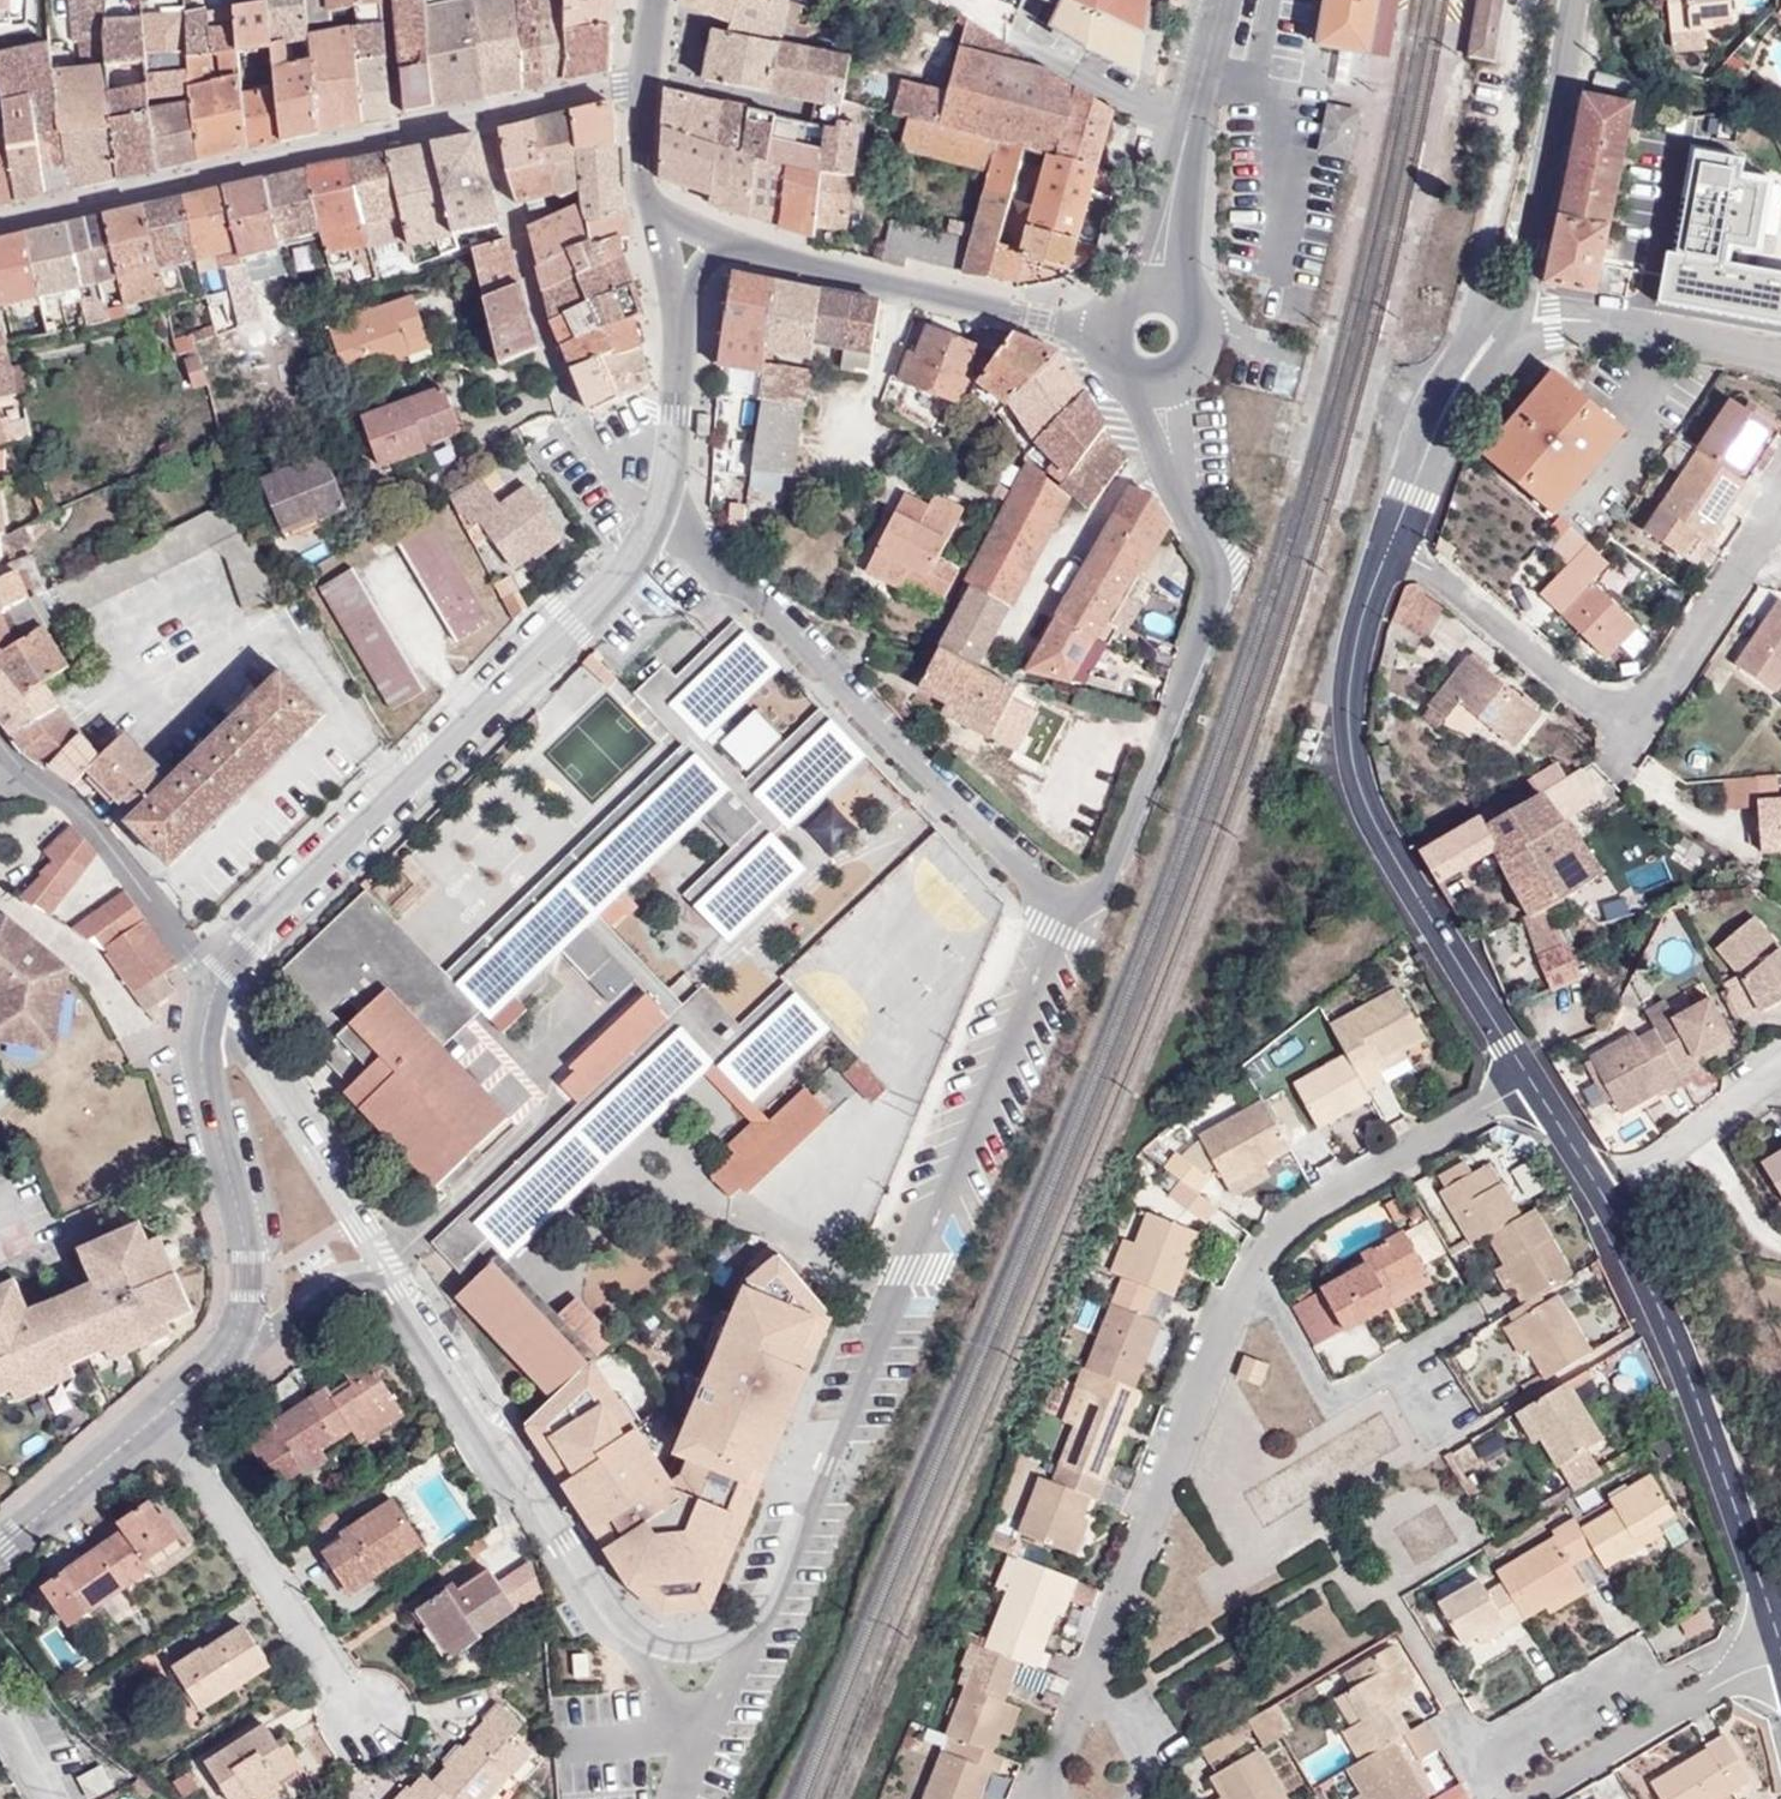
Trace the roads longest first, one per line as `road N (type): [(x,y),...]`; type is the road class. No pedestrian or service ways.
road 1 (tertiary): [(1069,918),(1040,960),(782,1577),(736,1647),(647,1640),(599,1599),(392,1268)]
road 2 (residential): [(214,992),(451,736),(674,529)]
road 3 (tertiary): [(1161,386),(1187,503),(1217,579),(1130,842),(1104,898),(1069,918)]
road 4 (unclassified): [(1388,545),(1371,588),(1352,686),(1364,788),(1458,960),(1534,1070)]
road 5 (residential): [(1069,918),(674,529)]
road 6 (residential): [(1388,545),(1589,694),(1630,701),(1658,685),(1759,559)]
road 7 (unclassified): [(1604,1191),(1779,1642)]
road 8 (residential): [(486,111),(524,264),(589,438),(638,509),(674,529)]
road 9 (residential): [(1108,333),(658,229)]
road 10 (residential): [(1255,1270),(1235,1297),(1091,1673)]
road 11 (residential): [(0,220),(400,131)]
road 12 (residential): [(159,1419),(368,1712)]
road 13 (tertiary): [(238,1343),(247,1257),(200,1055),(214,992)]
road 14 (residential): [(1534,1070),(1304,1203),(1255,1270)]
road 15 (residential): [(1676,1707),(1642,1655),(1454,1748),(1482,1798)]
road 16 (tertiary): [(392,1268),(214,992)]
road 17 (residential): [(1567,0),(1549,130),(1511,282),(1514,322)]
road 18 (residential): [(5,755),(100,834),(214,992)]
road 19 (residential): [(674,529),(667,468),(676,414),(658,229)]
road 20 (tertiary): [(1226,0),(1205,80),(1180,293)]
road 21 (residential): [(1780,354),(1620,326),(1553,332),(1514,322)]
road 22 (residential): [(1255,1270),(1334,1404),(1403,1367),(1416,1394)]
road 23 (unclassified): [(1514,322),(1437,428),(1388,545)]
road 24 (tertiary): [(0,1552),(159,1419)]
road 25 (tertiary): [(238,1343),(353,1274),(392,1268)]
road 26 (residential): [(1531,1798),(1676,1707)]
road 27 (residential): [(1133,1798),(1162,1775),(1091,1673)]
road 28 (residential): [(486,111),(642,73)]
road 29 (residential): [(658,229),(642,73)]
road 30 (unclassified): [(1534,1070),(1604,1191)]
road 31 (residential): [(1091,1673),(1037,1798)]
road 32 (residential): [(1700,1133),(1762,1232),(1780,1239)]
road 33 (residential): [(400,131),(388,0)]
road 34 (tertiary): [(1161,386),(1197,366),(1208,344),(1196,306),(1180,293)]
road 35 (residential): [(1676,1707),(1779,1642)]

